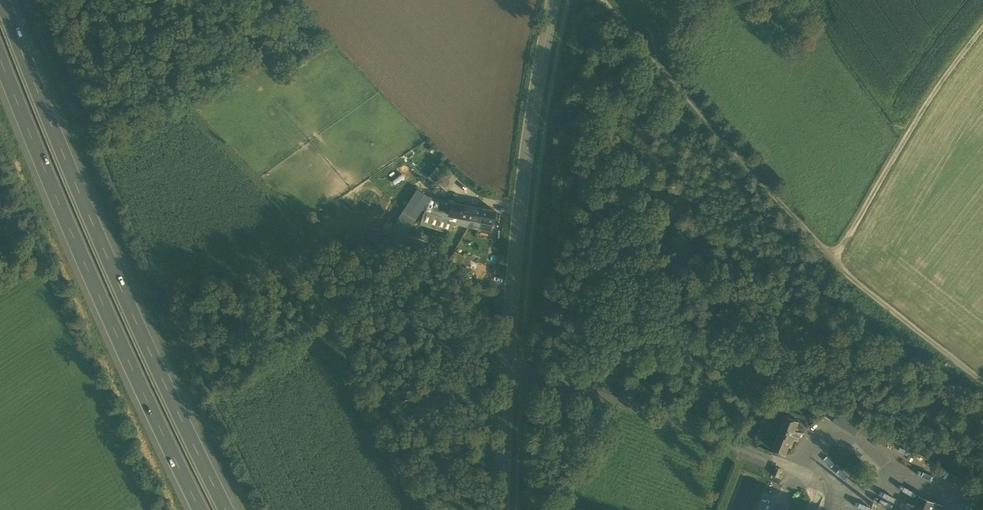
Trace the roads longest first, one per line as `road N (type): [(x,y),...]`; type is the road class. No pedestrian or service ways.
road 1 (track): [(159,0),(186,108),(300,225),(365,407),(420,509)]
road 2 (motorway): [(225,509),(139,331),(2,0)]
road 3 (track): [(982,383),(831,263),(601,0)]
road 4 (motorway): [(0,57),(118,341),(200,509)]
road 5 (secondary): [(514,370),(556,0)]
road 6 (track): [(831,263),(922,107),(982,30)]
road 7 (unclassified): [(514,370),(674,419),(775,462)]
road 8 (secondary): [(506,509),(514,370)]

